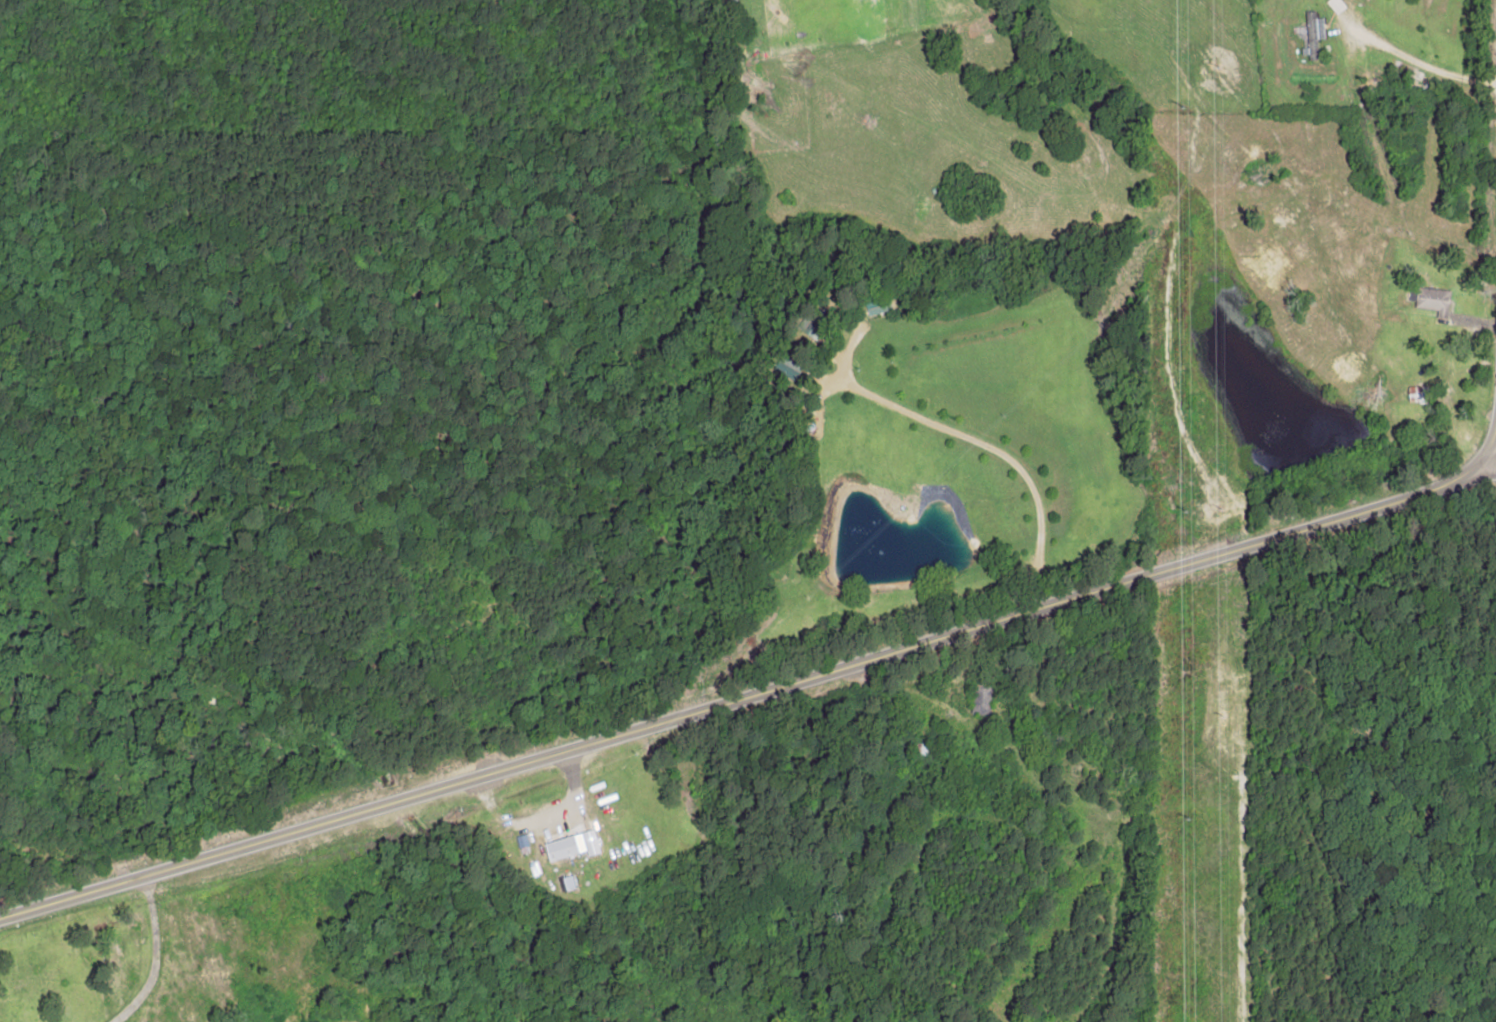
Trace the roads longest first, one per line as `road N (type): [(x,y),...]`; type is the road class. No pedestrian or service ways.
road 1 (secondary): [(0,914),(1226,552),(1472,468),(1489,444)]
road 2 (secondary): [(1489,444),(1495,174)]

